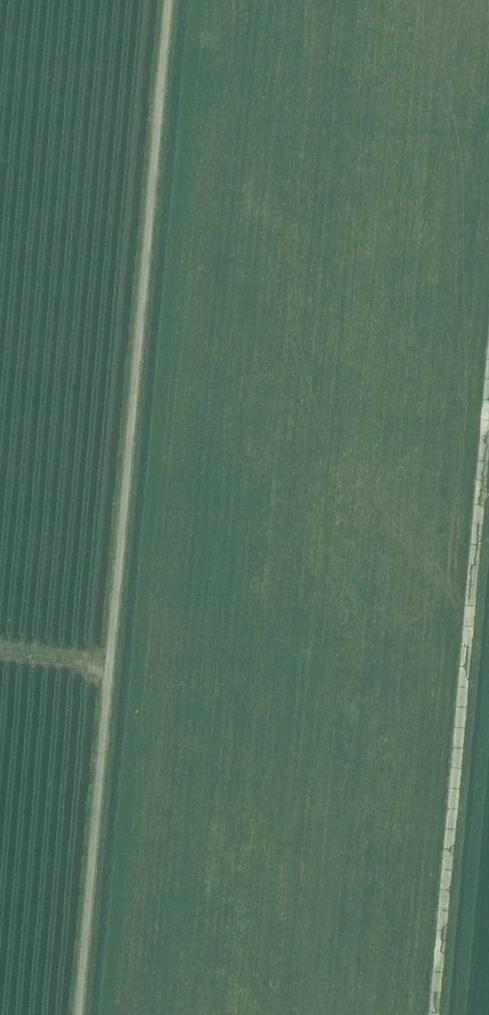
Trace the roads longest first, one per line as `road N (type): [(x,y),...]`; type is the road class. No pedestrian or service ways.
road 1 (track): [(77,1014),(166,0)]
road 2 (track): [(434,1014),(488,384)]

